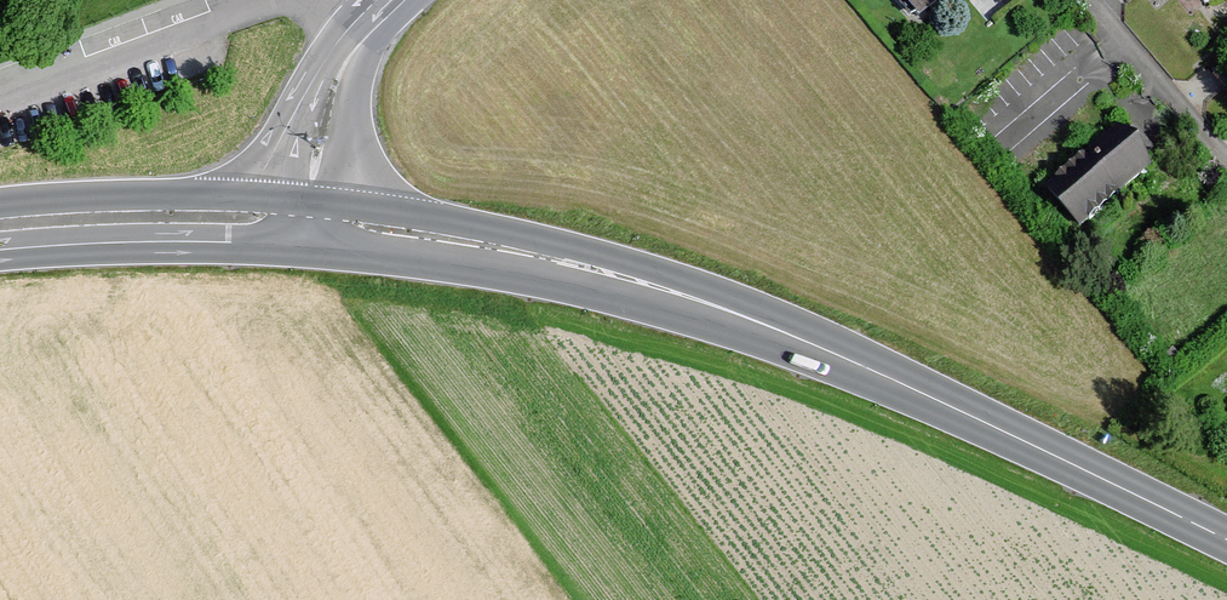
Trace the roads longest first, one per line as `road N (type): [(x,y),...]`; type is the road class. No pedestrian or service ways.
road 1 (primary): [(306,222),(465,242),(699,302),(889,380),(1226,542)]
road 2 (primary): [(0,225),(202,217),(306,222)]
road 3 (tertiary): [(306,222),(334,86),(390,0)]
road 4 (residential): [(1078,0),(1226,169)]

